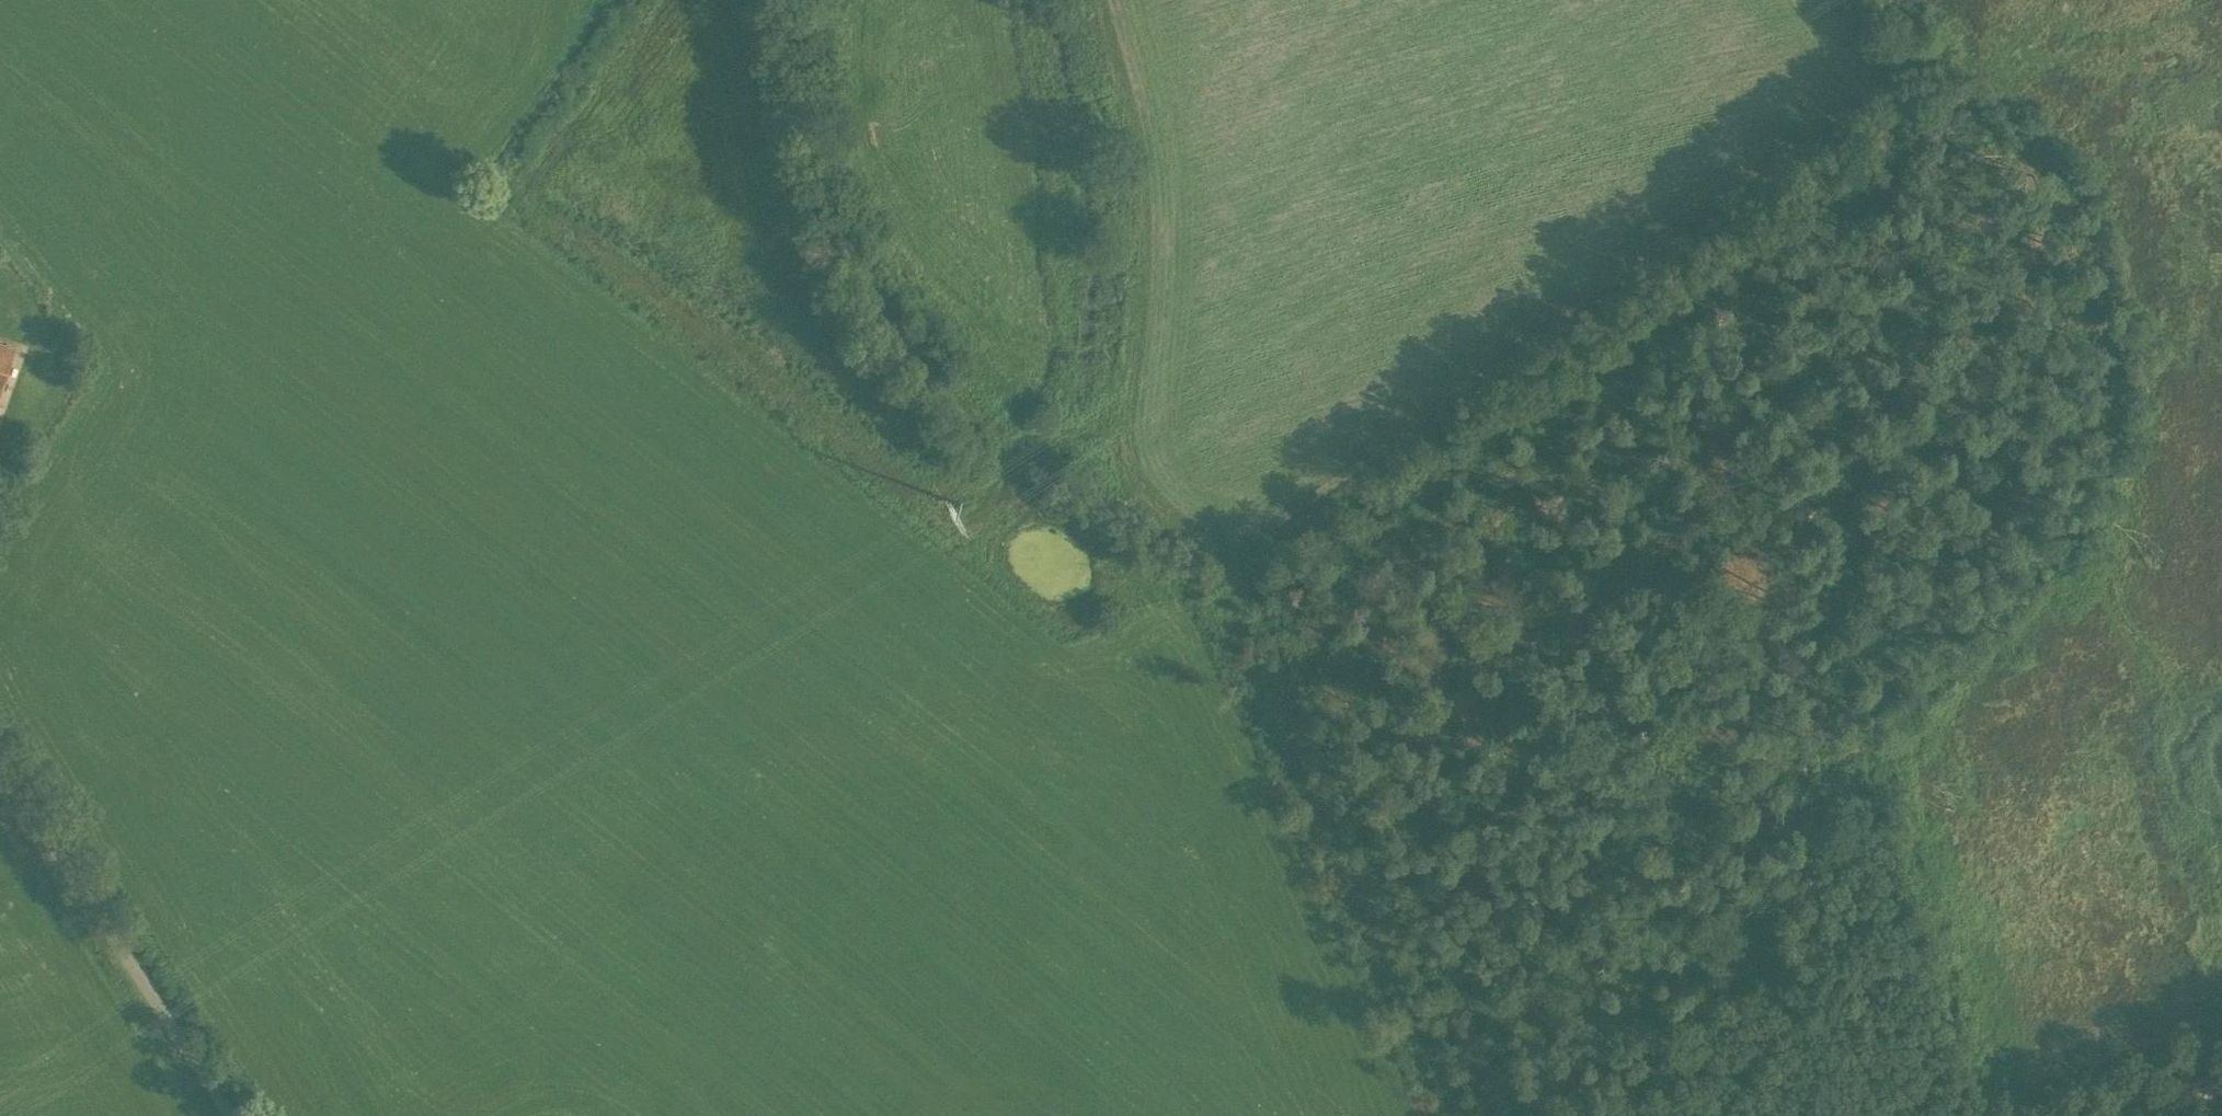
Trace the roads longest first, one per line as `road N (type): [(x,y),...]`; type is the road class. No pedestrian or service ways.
road 1 (unclassified): [(233,1115),(0,786)]

